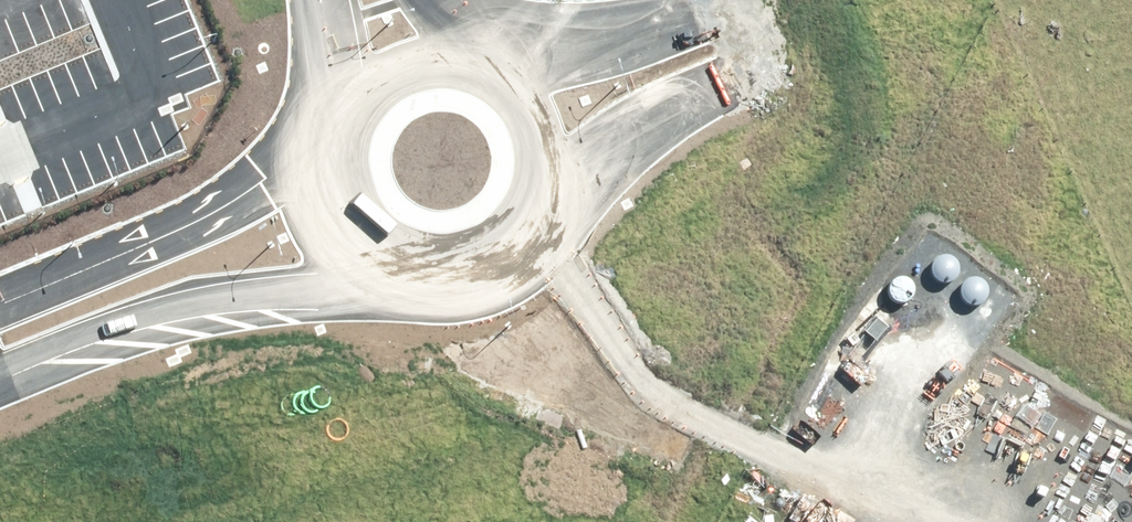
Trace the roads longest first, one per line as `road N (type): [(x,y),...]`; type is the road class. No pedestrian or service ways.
road 1 (track): [(503,251),(559,283),(643,392),(896,521)]
road 2 (unclassified): [(758,28),(528,225)]
road 3 (unclassified): [(528,225),(471,267),(400,265),(352,229),(337,202),(334,139)]
road 4 (unclassified): [(488,70),(557,68),(758,28)]
road 5 (unclassified): [(488,70),(531,111),(543,139),(541,198),(528,225)]
road 6 (unclassified): [(334,139),(345,112),(386,71),(443,58),(472,64)]
road 7 (unclassified): [(334,139),(321,0)]

